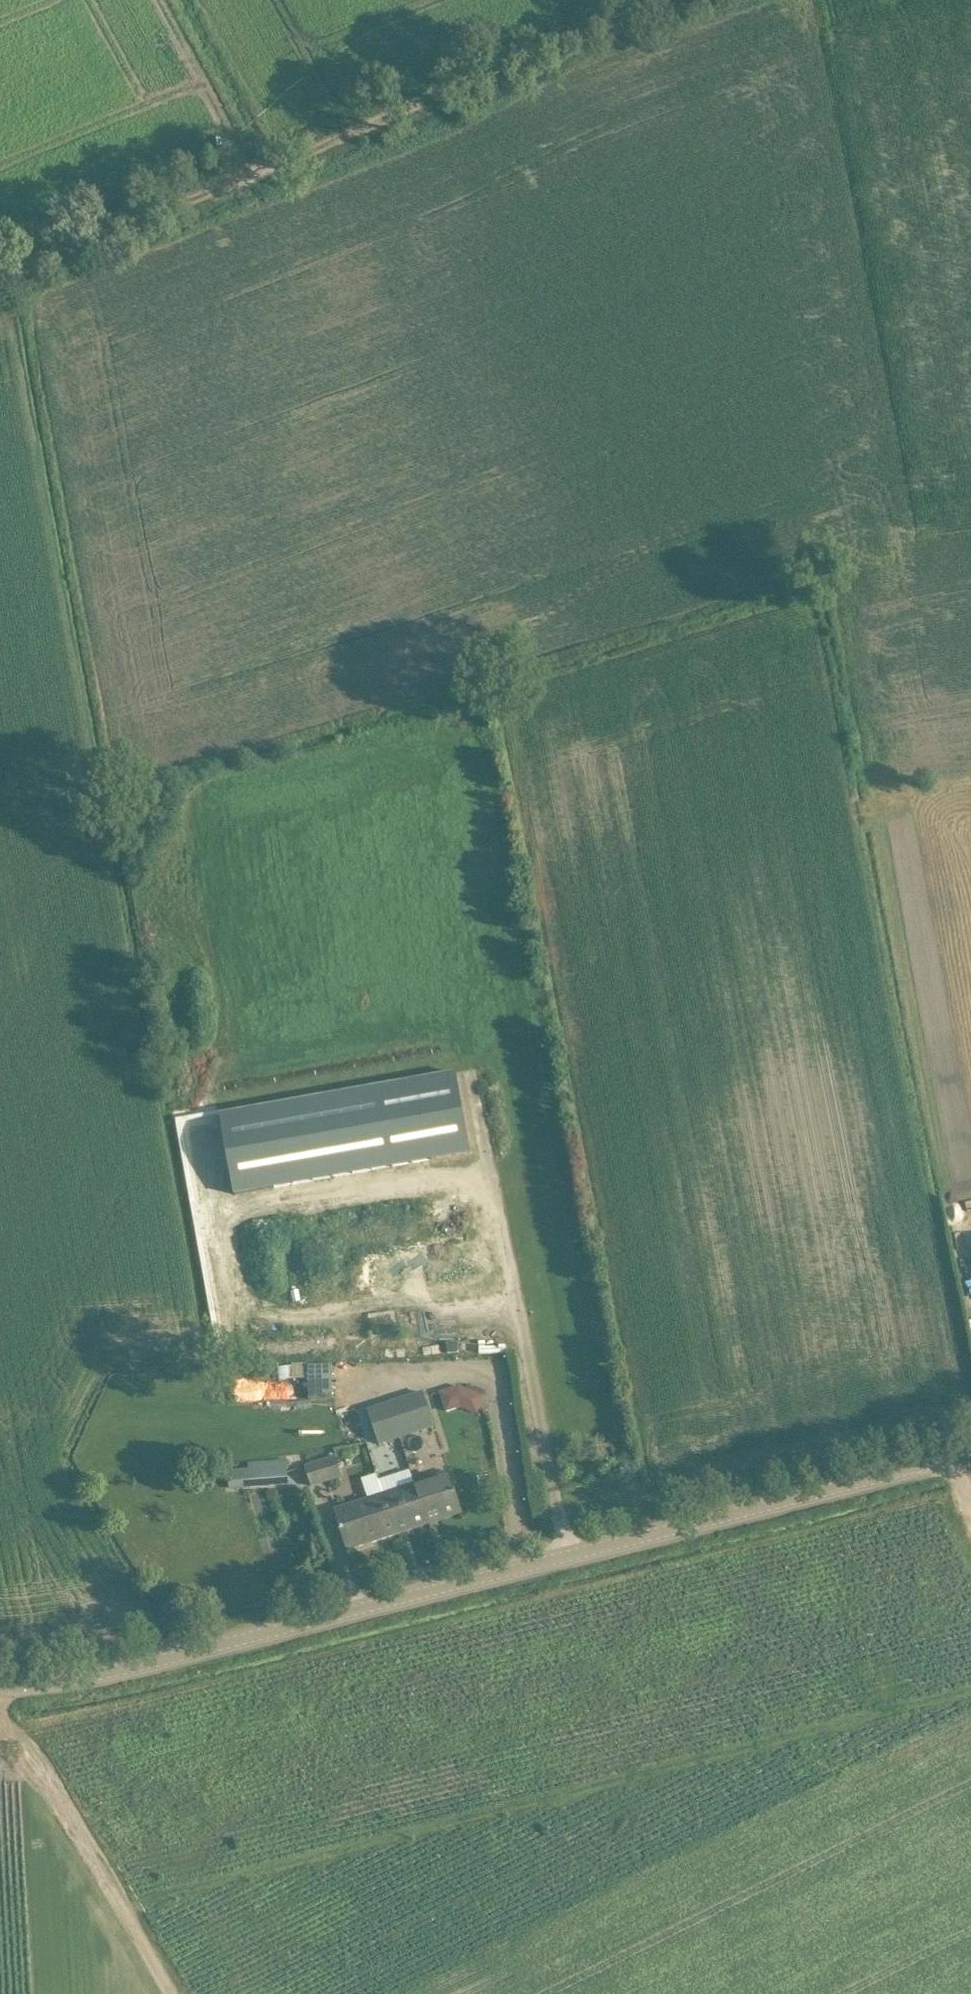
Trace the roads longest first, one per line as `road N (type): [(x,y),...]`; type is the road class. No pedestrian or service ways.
road 1 (unclassified): [(0,1691),(128,1673),(970,1451)]
road 2 (track): [(675,0),(0,279)]
road 3 (track): [(164,1993),(0,1716)]

